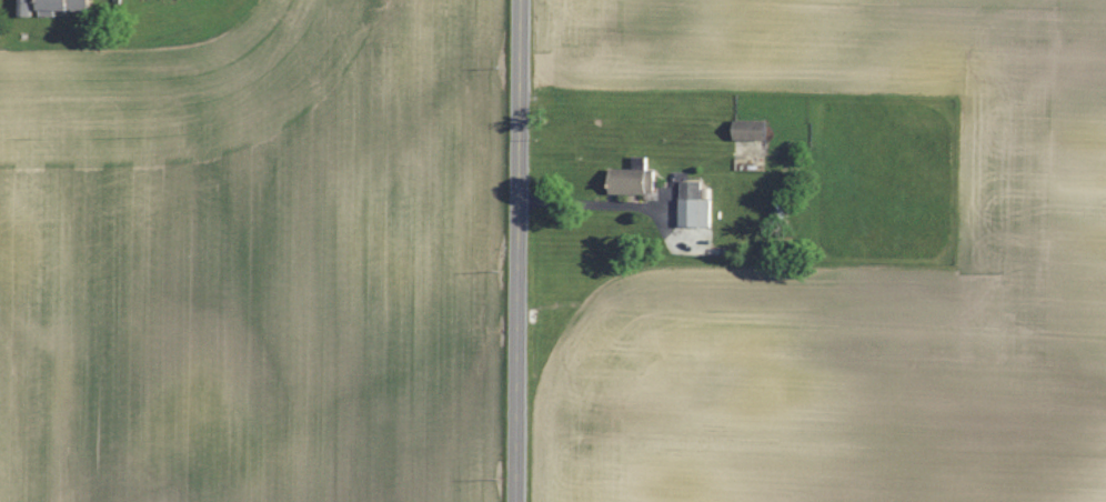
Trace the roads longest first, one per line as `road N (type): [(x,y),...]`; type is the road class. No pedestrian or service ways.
road 1 (tertiary): [(517,501),(521,0)]

